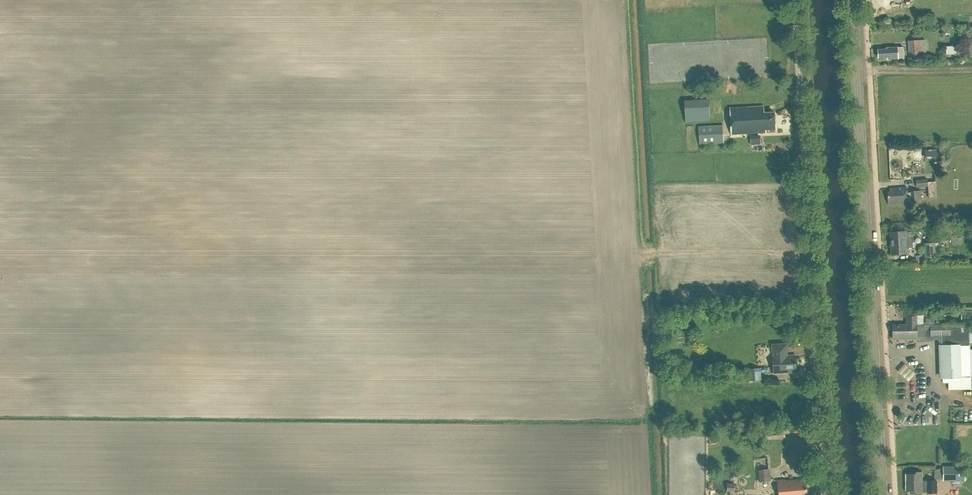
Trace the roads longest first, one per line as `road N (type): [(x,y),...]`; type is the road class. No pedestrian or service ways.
road 1 (unclassified): [(825,494),(794,0)]
road 2 (secondary): [(882,494),(852,0)]

